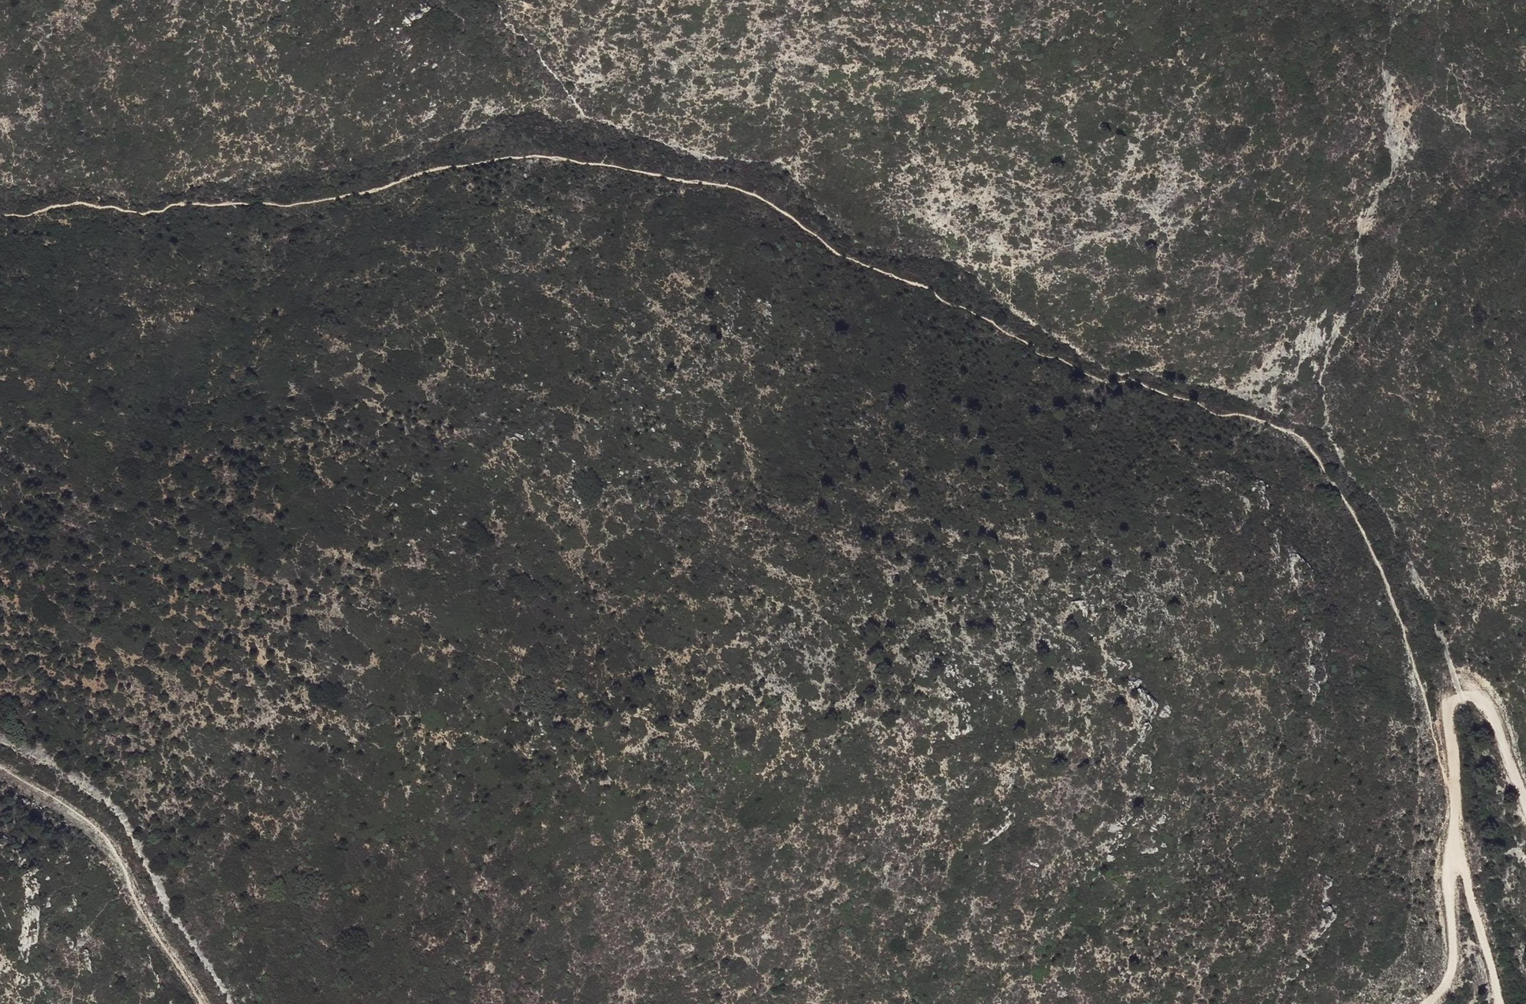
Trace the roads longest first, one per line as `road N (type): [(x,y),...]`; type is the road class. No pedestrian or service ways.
road 1 (track): [(1425,1003),(1453,963),(1448,710),(1457,702),(1487,709),(1525,805)]
road 2 (track): [(1452,832),(1498,1003)]

